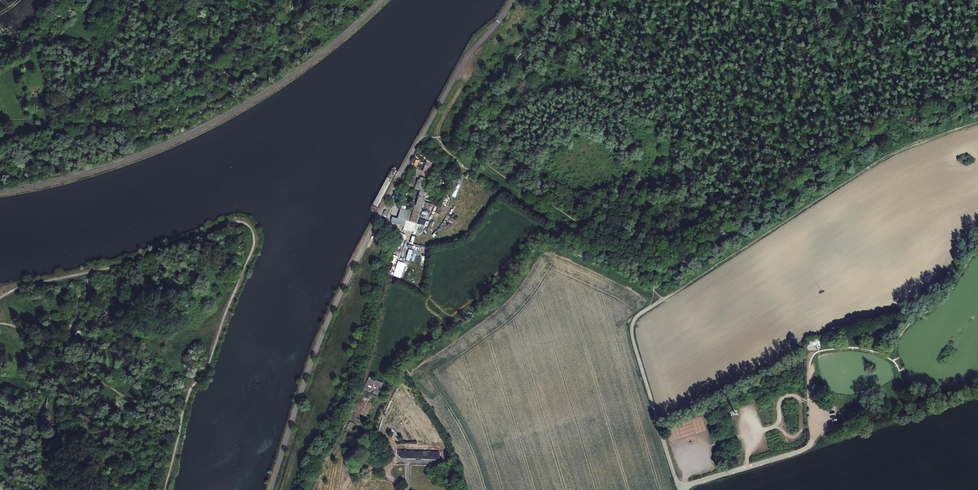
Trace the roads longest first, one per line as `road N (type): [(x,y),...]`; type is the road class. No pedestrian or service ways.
road 1 (track): [(635,318),(887,157),(977,123)]
road 2 (residential): [(679,488),(807,447),(809,373)]
road 3 (unclassified): [(679,488),(634,341),(635,318)]

